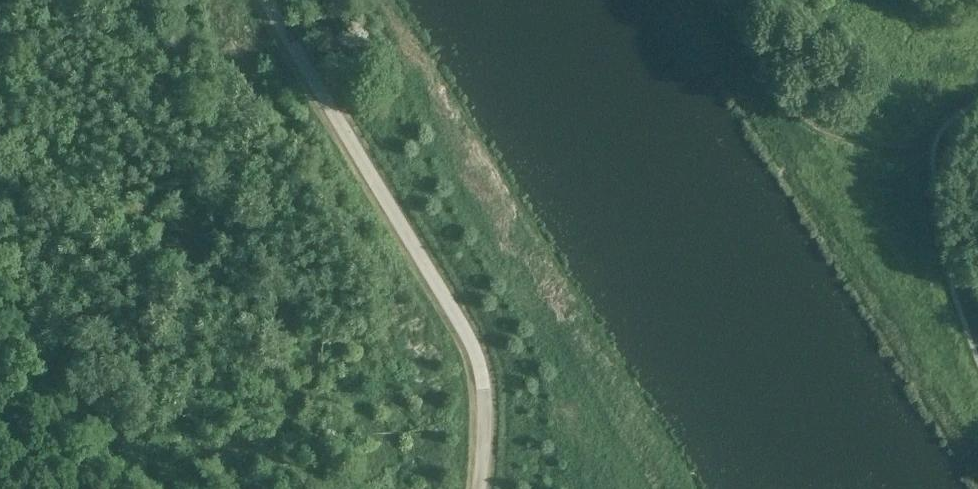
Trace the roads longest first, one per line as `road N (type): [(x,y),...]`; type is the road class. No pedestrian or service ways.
road 1 (unclassified): [(481,488),(485,390),(463,332),(265,0)]

